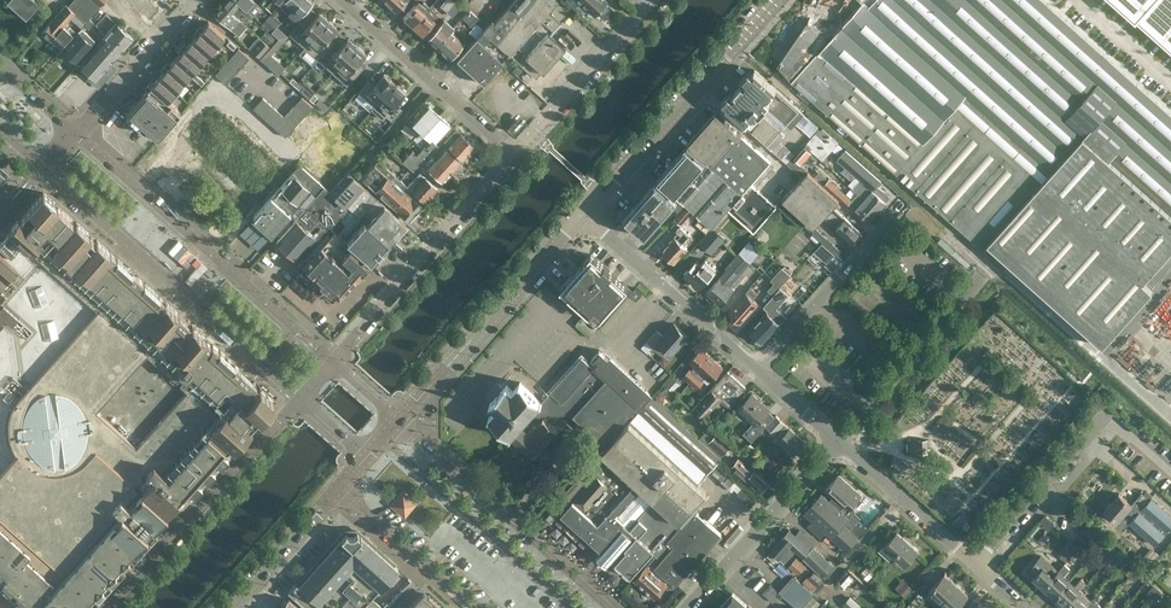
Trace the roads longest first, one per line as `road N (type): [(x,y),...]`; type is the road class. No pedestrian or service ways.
road 1 (residential): [(43,168),(300,398)]
road 2 (residential): [(332,362),(75,133)]
road 3 (tertiary): [(581,215),(776,0)]
road 4 (residential): [(300,398),(109,607)]
road 5 (residential): [(609,607),(399,420)]
road 6 (residential): [(332,362),(515,155)]
road 7 (tertiary): [(399,420),(581,215)]
road 8 (residential): [(759,370),(581,215)]
road 9 (residential): [(515,155),(340,0)]
road 10 (residential): [(688,607),(837,441)]
road 11 (residential): [(759,370),(904,205)]
road 12 (unclassified): [(837,441),(983,277)]
road 13 (residential): [(976,563),(1104,417)]
road 14 (residential): [(515,155),(645,11)]
road 15 (residential): [(976,563),(837,441)]
road 16 (residential): [(340,487),(476,607)]
road 17 (residential): [(75,133),(194,0)]
road 18 (tertiary): [(232,607),(340,487)]

